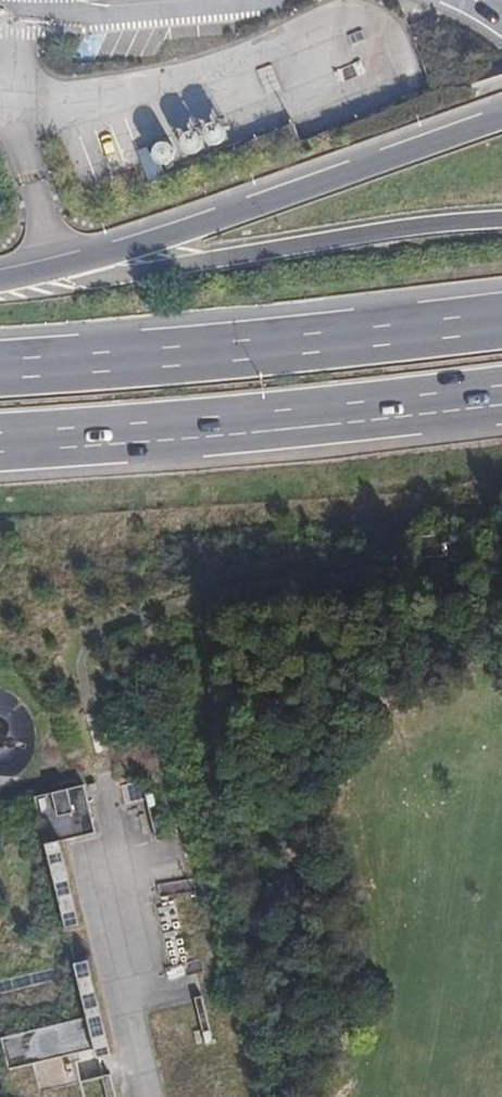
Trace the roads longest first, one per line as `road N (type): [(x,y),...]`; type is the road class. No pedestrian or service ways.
road 1 (motorway): [(173,787),(0,93)]
road 2 (motorway): [(501,91),(441,46),(321,14),(251,17),(188,32),(0,130)]
road 3 (motorway): [(501,108),(0,278)]
road 4 (motorway): [(0,562),(446,510),(501,470)]
road 5 (motorway): [(0,441),(363,414),(501,395)]
road 6 (motorway): [(501,320),(0,368)]
road 7 (motorway): [(0,351),(113,777)]
road 8 (motorway): [(113,777),(61,892),(61,956),(48,1013),(5,1096)]
road 9 (motorway): [(56,1096),(110,1014),(131,942),(132,889),(173,787)]
road 10 (motorway): [(0,590),(328,553)]
road 11 (motorway): [(113,777),(193,1096)]
road 12 (motorway): [(241,1096),(173,787)]
road 13 (motorway): [(328,553),(501,427)]
road 14 (motorway): [(328,553),(501,533)]

